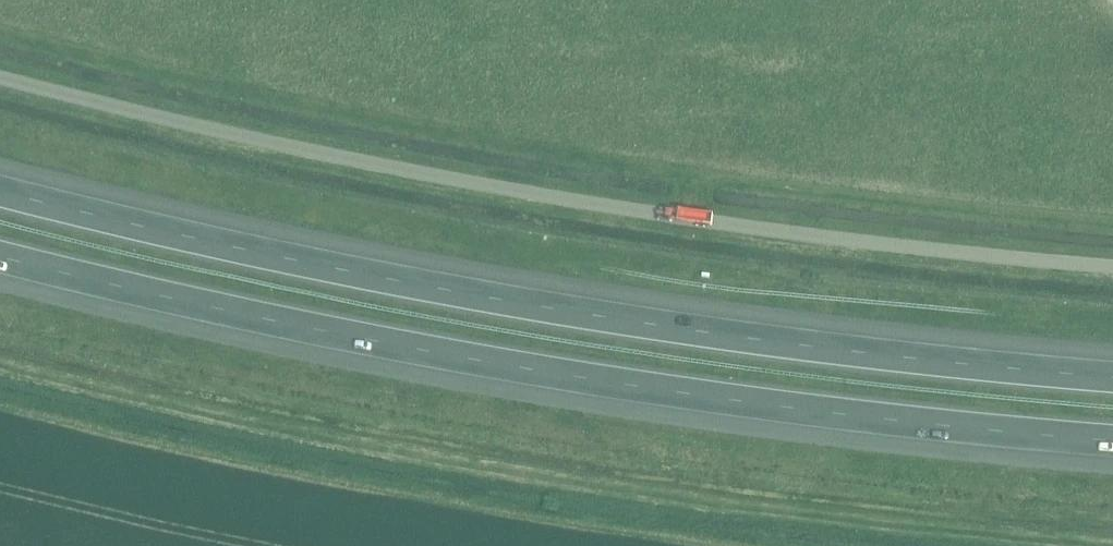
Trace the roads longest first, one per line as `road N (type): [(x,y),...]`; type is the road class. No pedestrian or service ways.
road 1 (unclassified): [(1112,267),(555,198),(0,77)]
road 2 (motorway): [(1112,376),(695,330),(463,292),(206,243),(0,191)]
road 3 (motorway): [(0,257),(441,356),(684,395),(1112,440)]

